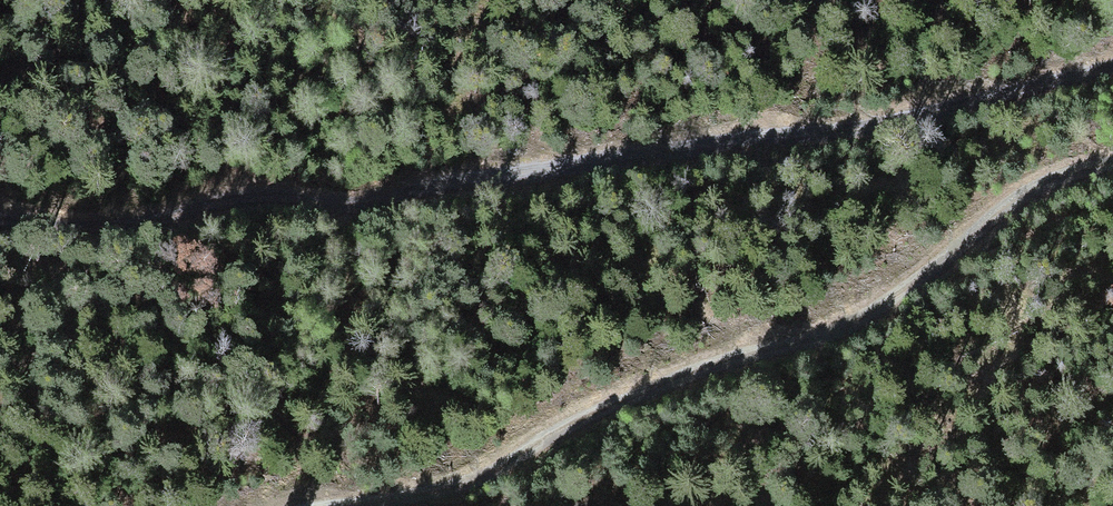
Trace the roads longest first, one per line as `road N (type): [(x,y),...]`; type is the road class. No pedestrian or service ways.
road 1 (track): [(0,223),(82,229),(238,202),(370,204),(550,162),(922,121),(1112,68)]
road 2 (track): [(1112,165),(1066,175),(1001,211),(874,313),(653,388),(492,474),(369,505)]

